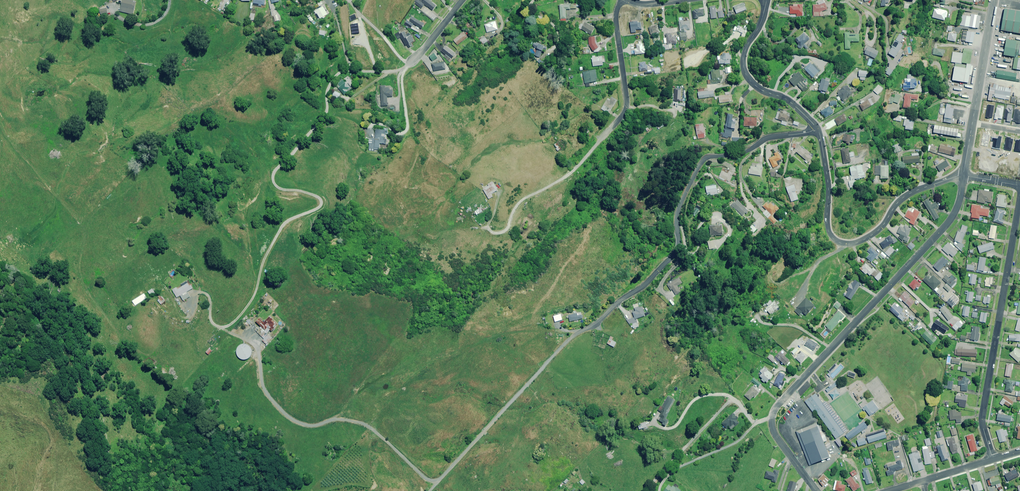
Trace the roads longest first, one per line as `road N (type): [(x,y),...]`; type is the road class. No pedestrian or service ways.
road 1 (unclassified): [(221,327),(256,348),(267,394),(291,420),(367,426),(430,481),(569,340)]
road 2 (unclassified): [(221,327),(252,300),(282,226),(321,205),(278,188),(273,176),(323,119),(332,81),(344,71),(392,72),(413,61)]
road 3 (residential): [(817,490),(774,433),(776,408),(946,225),(963,176)]
road 4 (residential): [(569,340),(675,254),(679,212),(703,159),(817,129)]
road 5 (residential): [(993,459),(982,418),(1019,195)]
road 6 (residential): [(817,129),(828,230),(839,243),(865,239),(910,193),(963,176)]
road 7 (residential): [(963,176),(993,0)]
road 8 (residential): [(767,0),(744,50),(744,71),(817,129)]
road 9 (residential): [(602,140),(626,108),(615,22),(623,0)]

